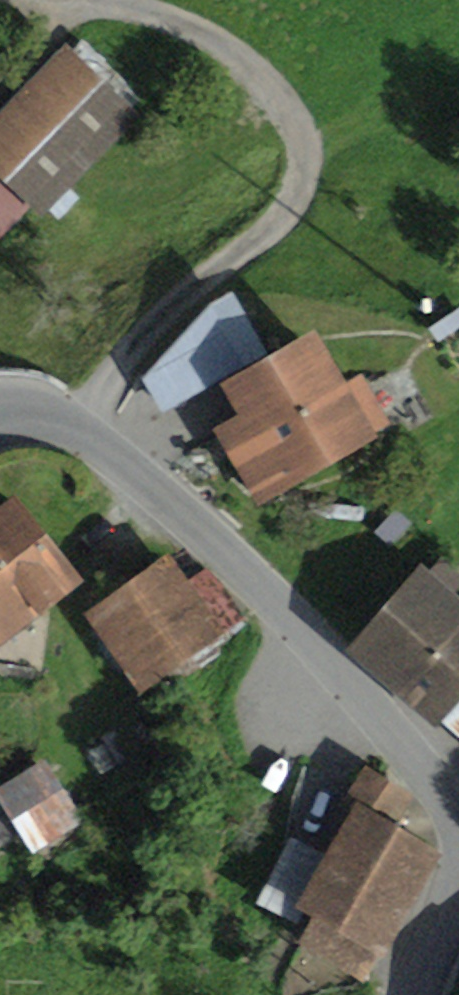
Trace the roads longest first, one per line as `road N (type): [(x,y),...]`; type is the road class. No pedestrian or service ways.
road 1 (tertiary): [(0,406),(50,408),(189,518),(428,769),(458,826)]
road 2 (track): [(77,424),(159,325),(290,210),(305,173),(306,129),(269,86),(160,16),(101,0)]
road 3 (tertiary): [(458,869),(408,994)]

